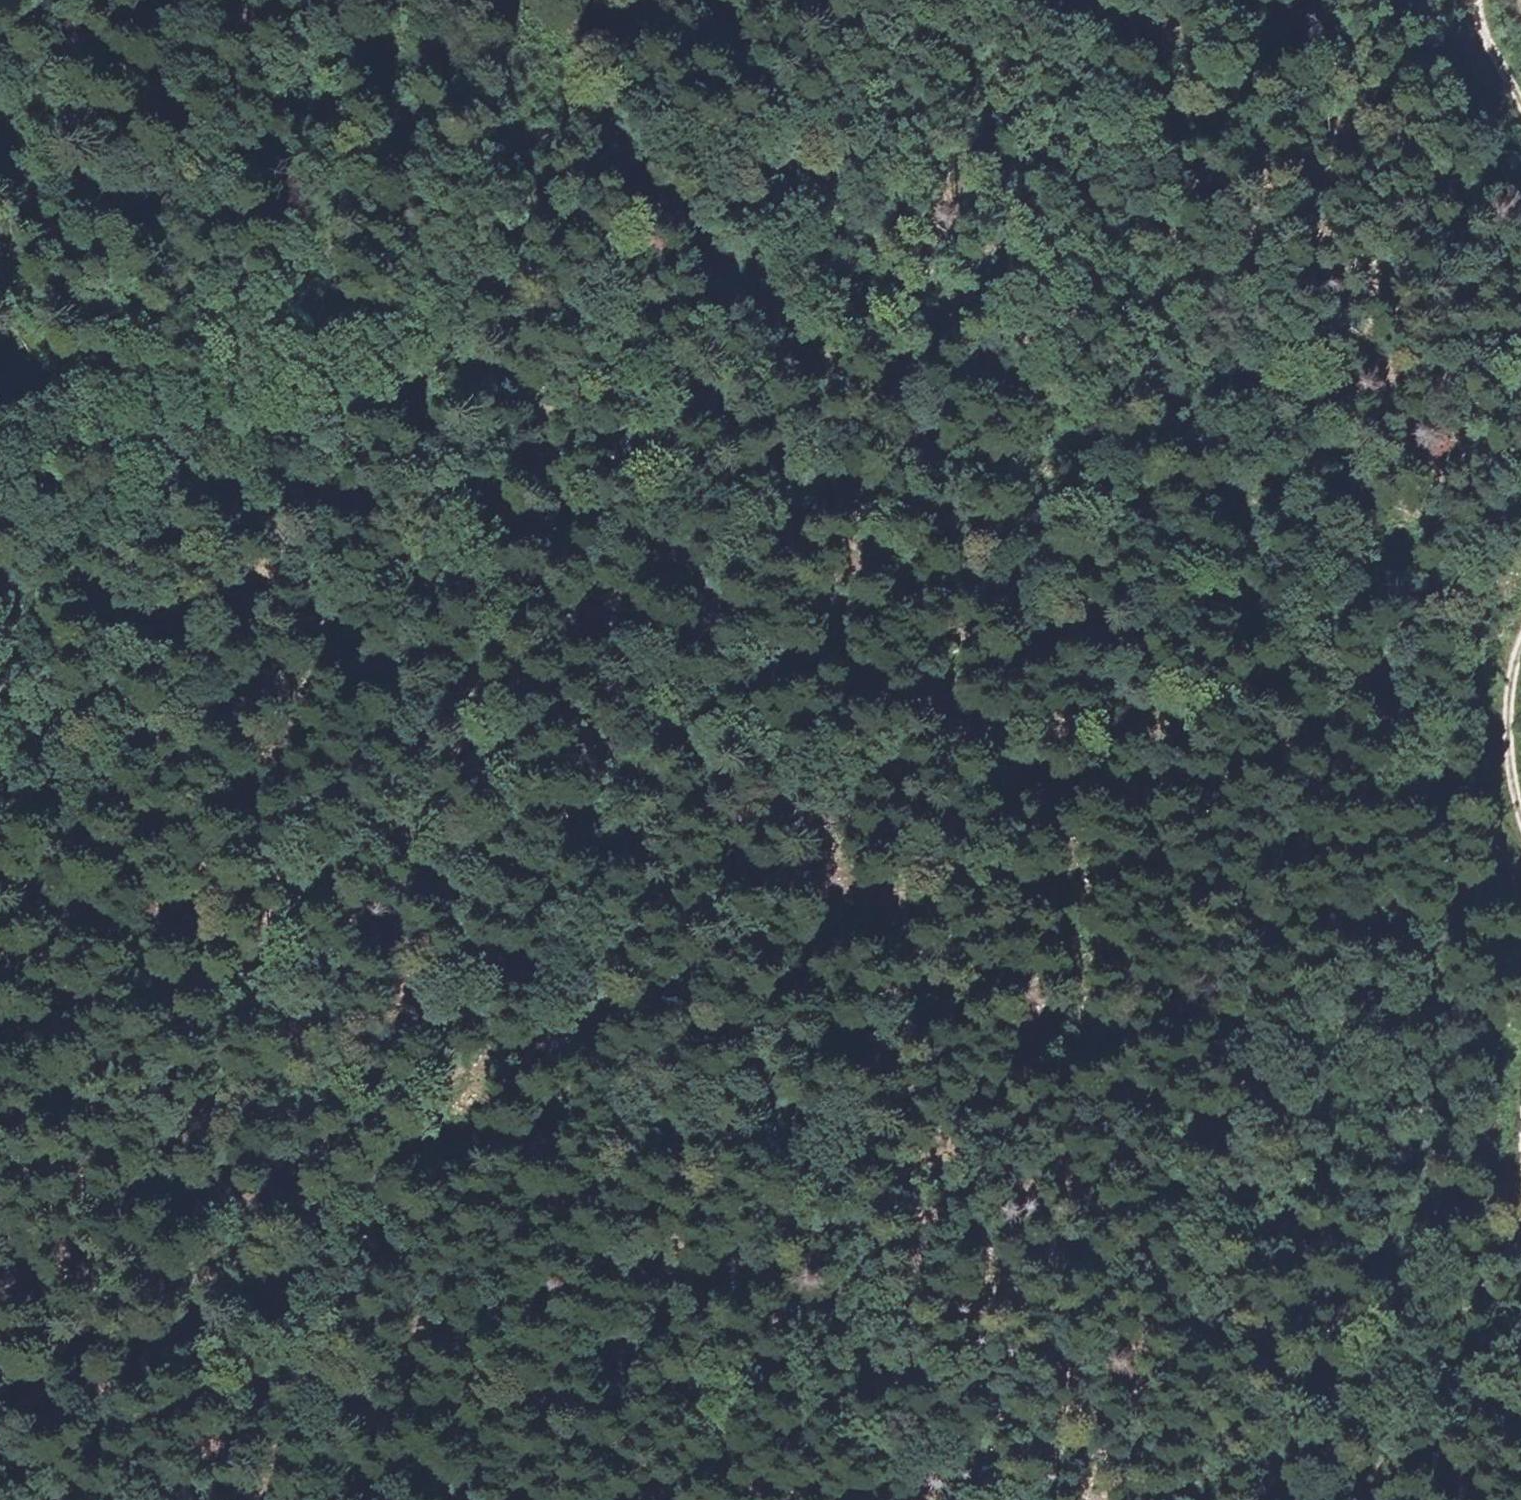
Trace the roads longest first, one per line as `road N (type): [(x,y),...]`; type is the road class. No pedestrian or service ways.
road 1 (track): [(1520,811),(1510,706),(1520,656)]

